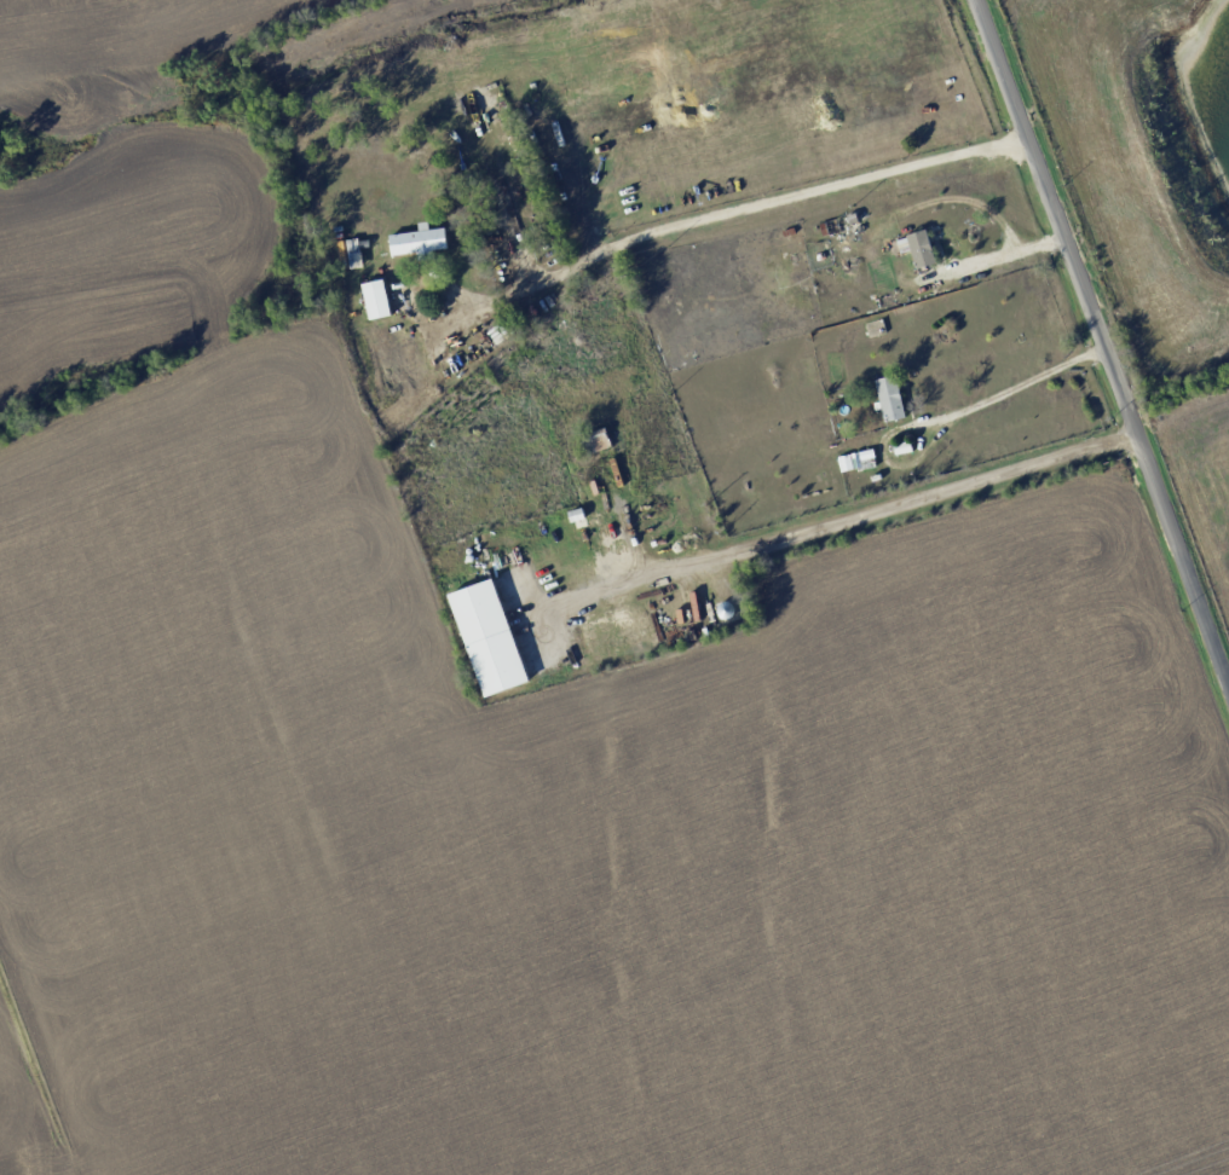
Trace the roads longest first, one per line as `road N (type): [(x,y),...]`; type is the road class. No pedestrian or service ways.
road 1 (residential): [(1228,700),(974,0)]

